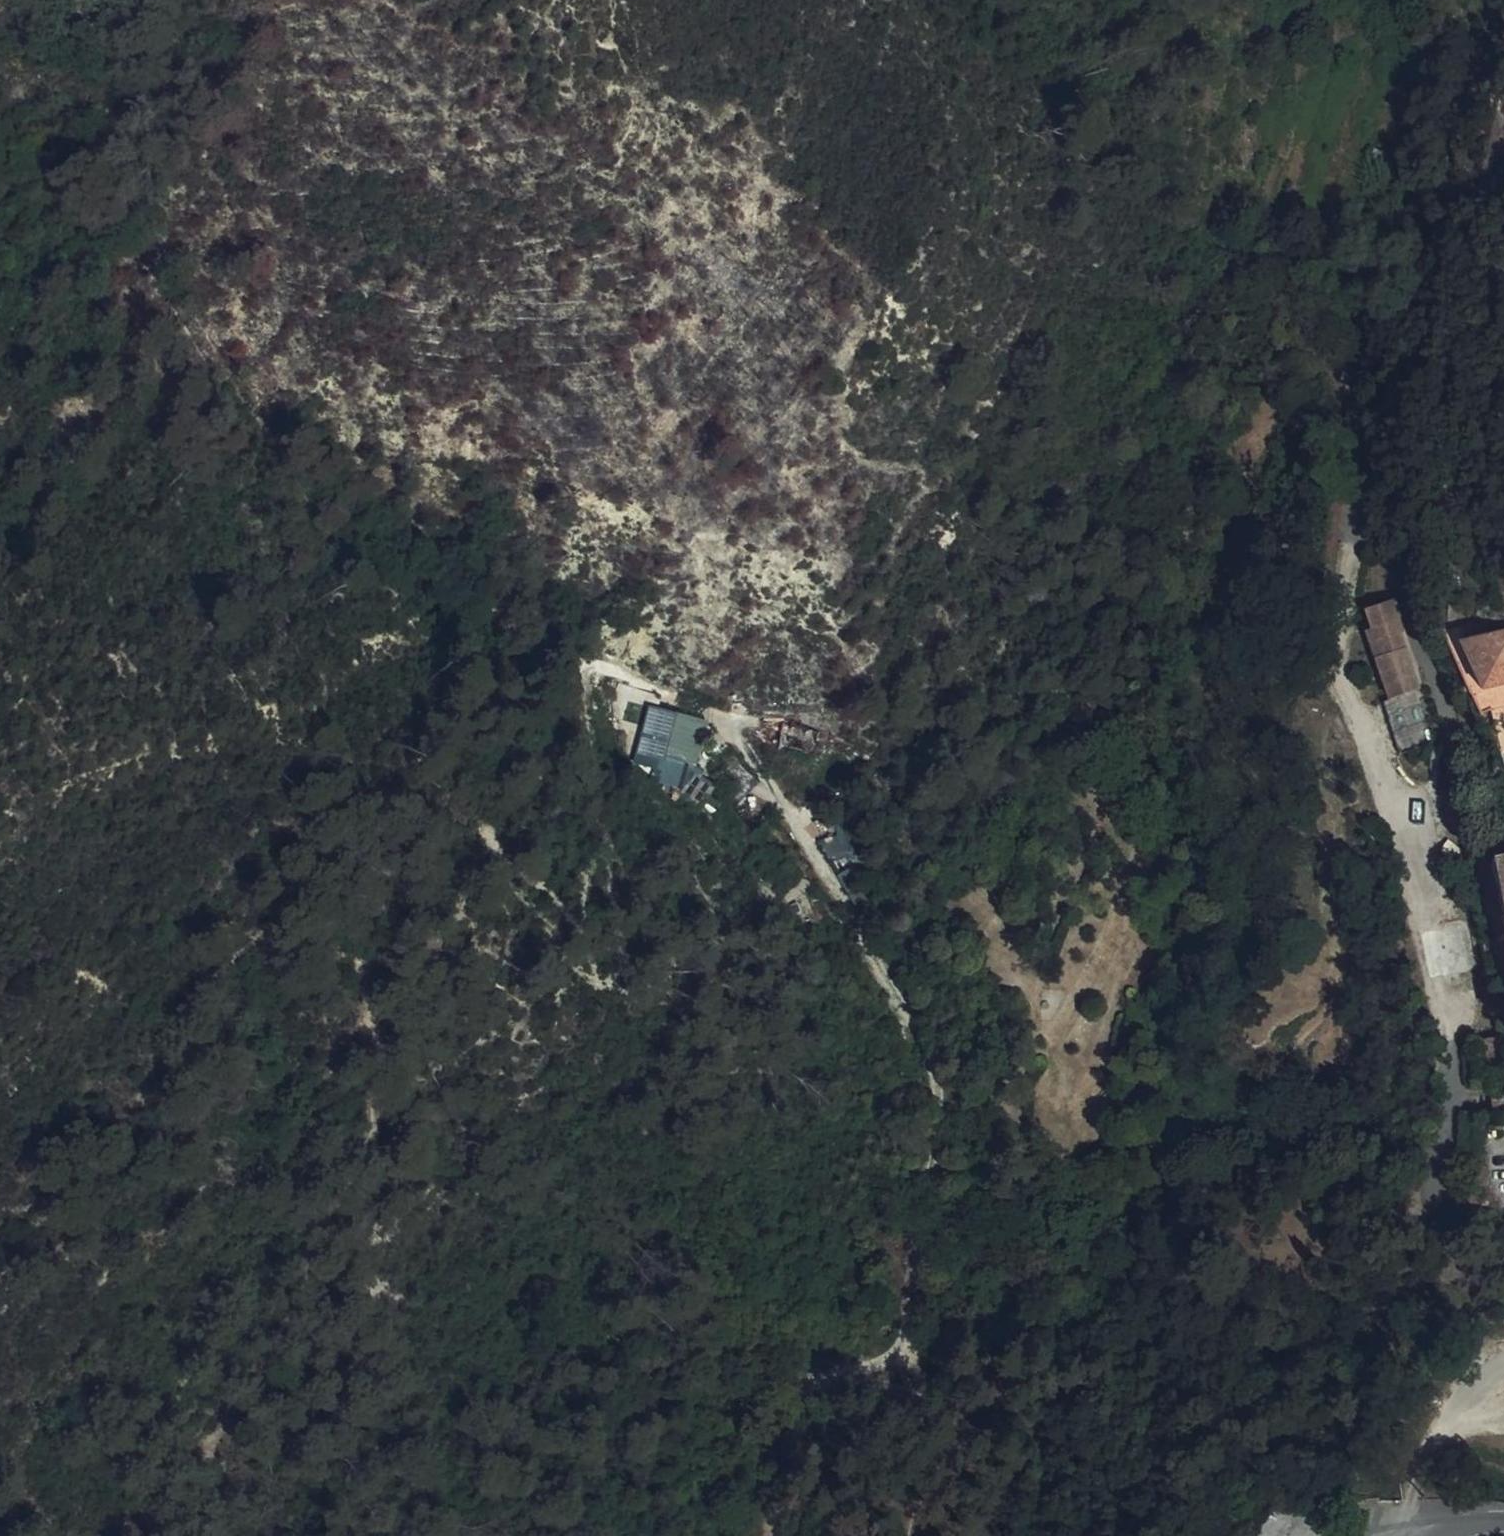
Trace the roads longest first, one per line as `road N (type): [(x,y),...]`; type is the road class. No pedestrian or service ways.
road 1 (track): [(914,1235),(939,1226),(1129,1261),(1175,1241),(1214,1259),(1231,1283),(1276,1302),(1322,1308),(1435,1280),(1503,1282)]
road 2 (track): [(718,721),(827,858),(882,952),(914,1235)]
road 3 (track): [(769,1535),(764,1427),(791,1387),(901,1341),(914,1235)]

